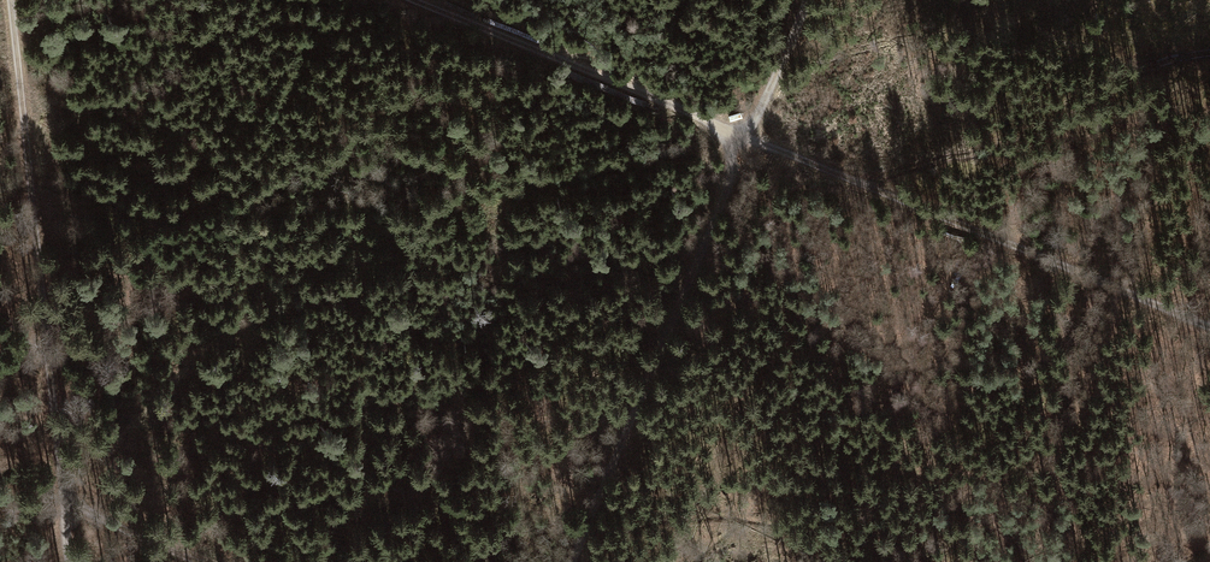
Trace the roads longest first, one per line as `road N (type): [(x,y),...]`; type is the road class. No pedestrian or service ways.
road 1 (track): [(1209,325),(412,0)]
road 2 (track): [(572,561),(806,0)]
road 3 (track): [(63,491),(10,0)]
road 4 (track): [(63,491),(109,523),(199,561)]

